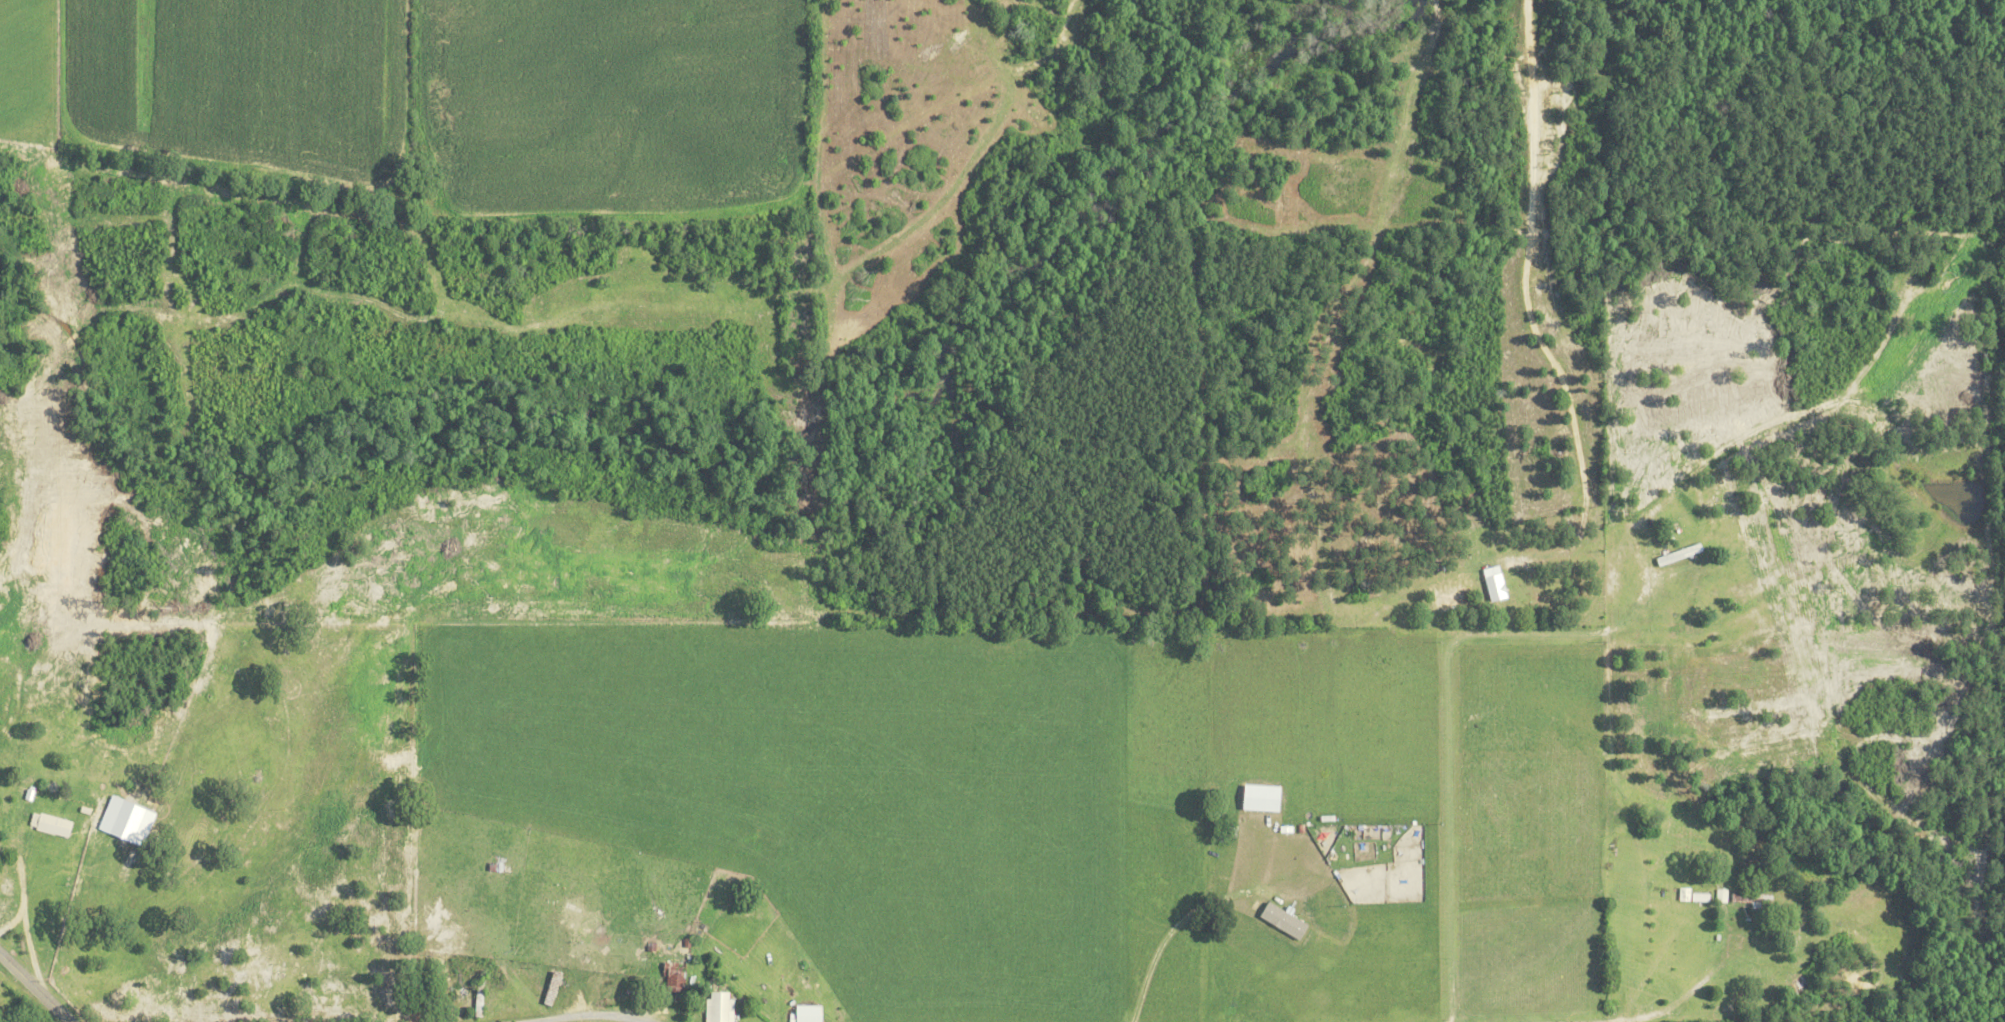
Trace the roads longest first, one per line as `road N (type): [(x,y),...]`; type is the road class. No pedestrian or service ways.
road 1 (residential): [(464,1021),(550,1014),(638,1021)]

